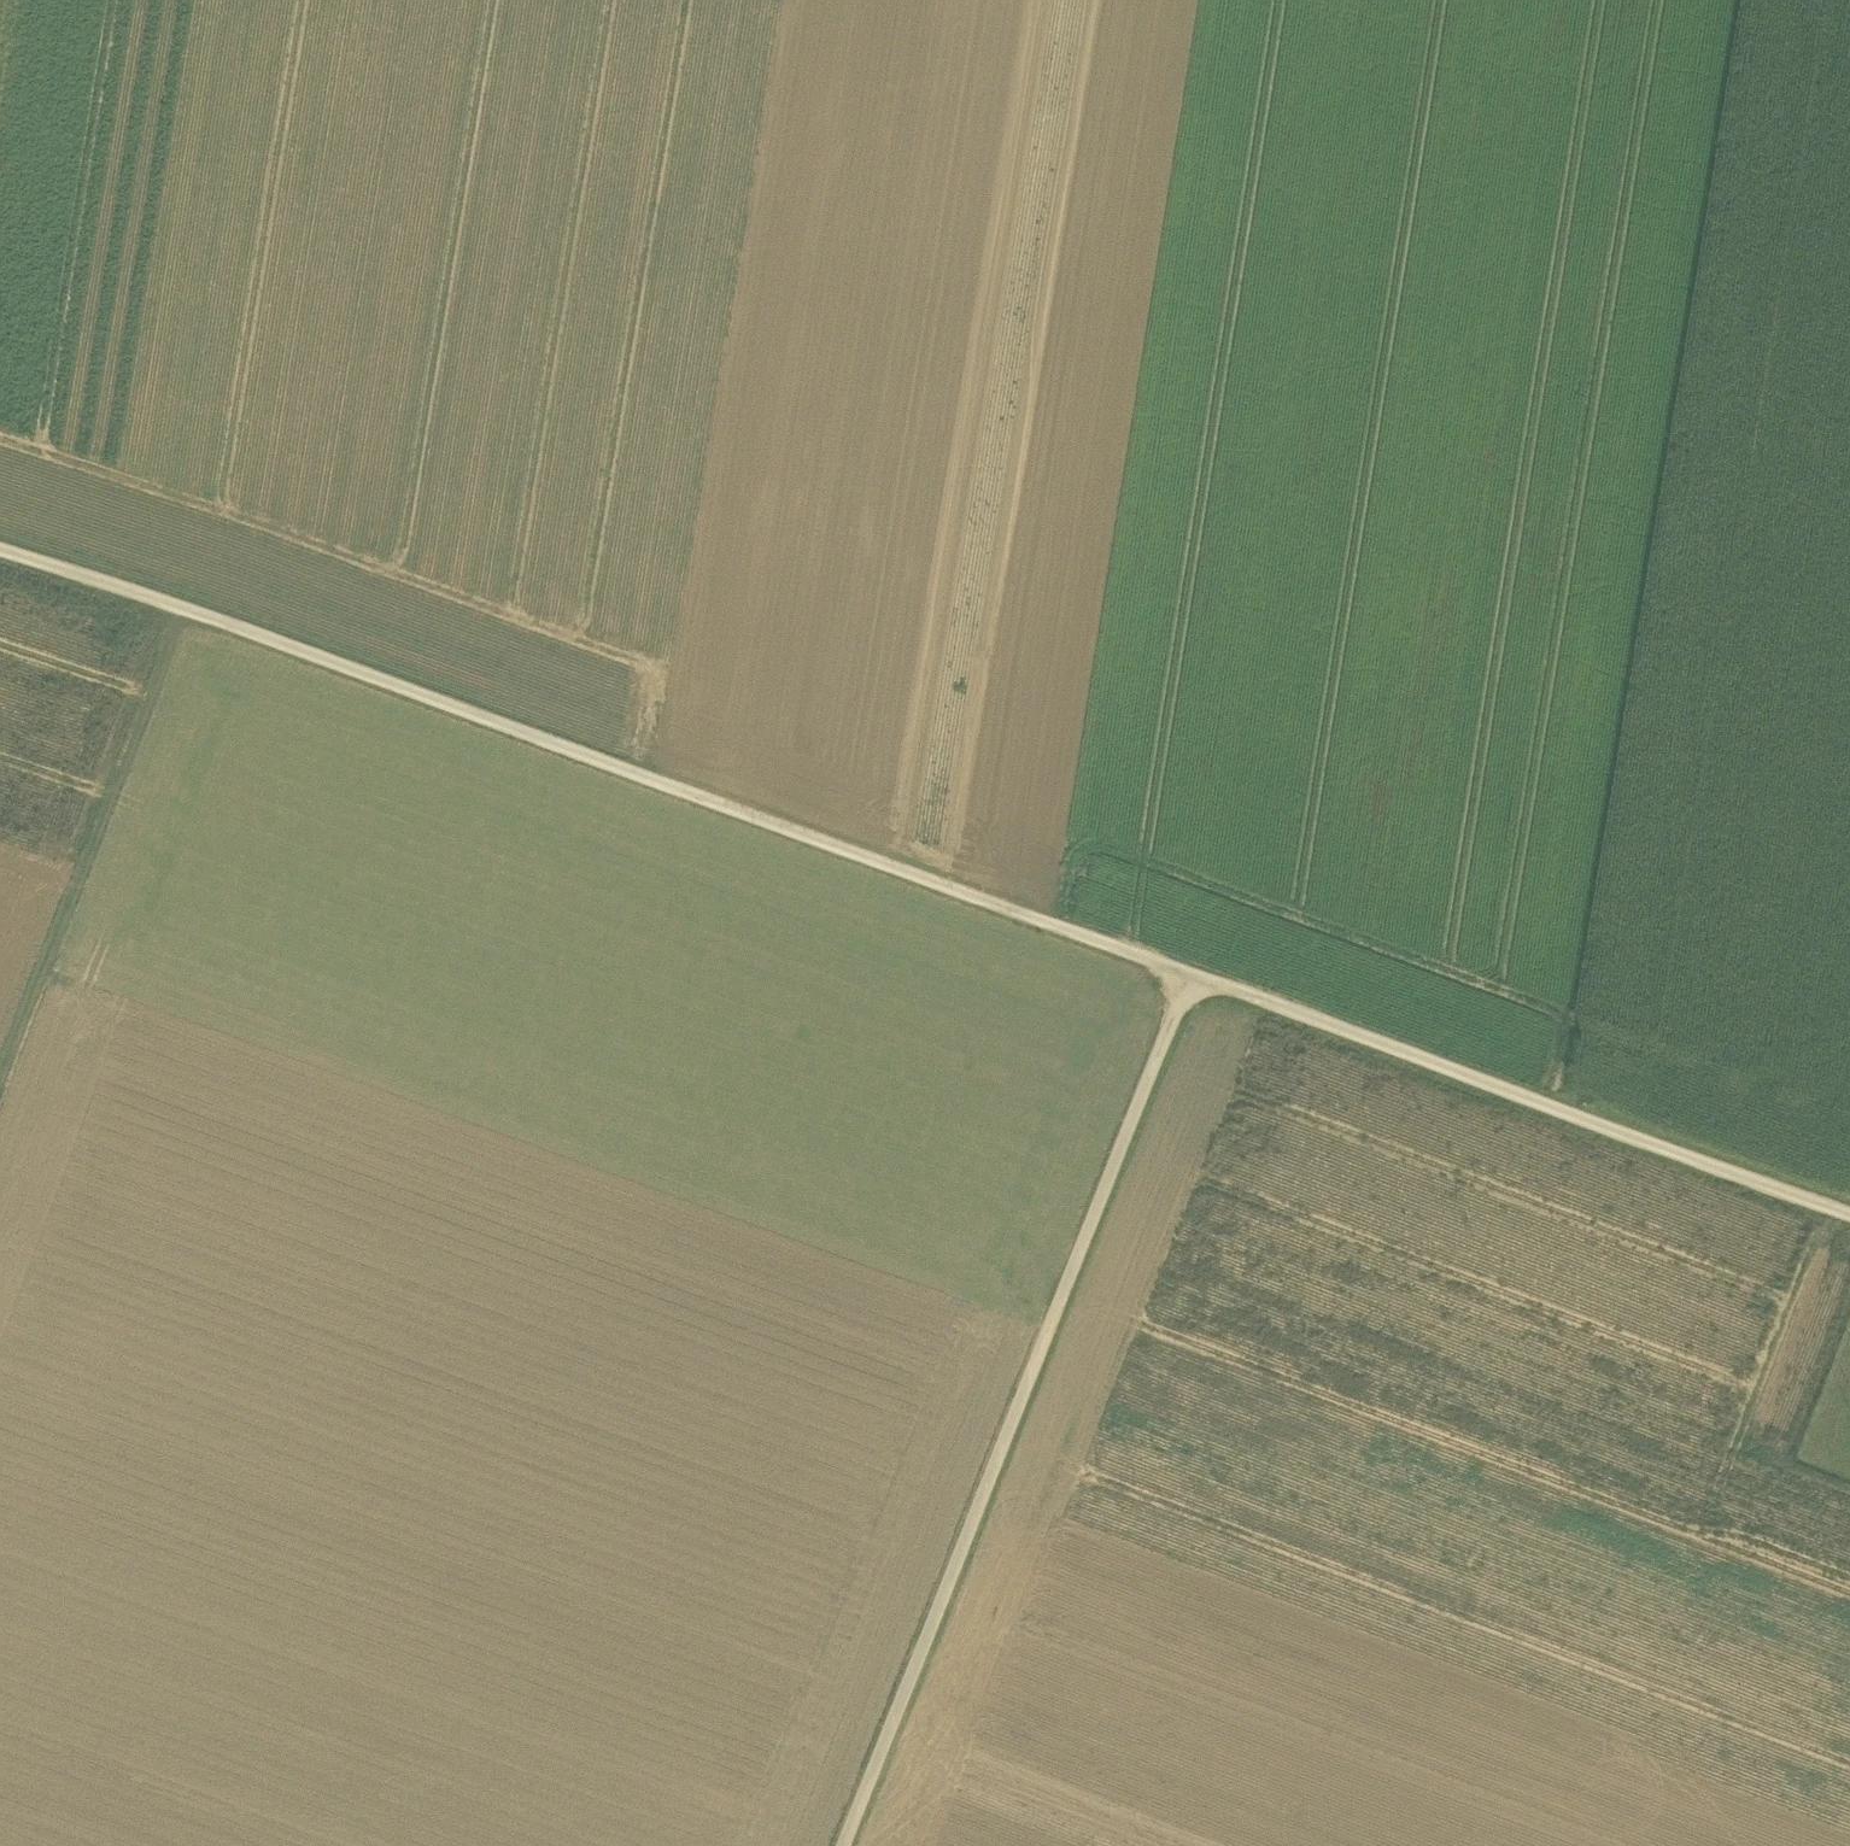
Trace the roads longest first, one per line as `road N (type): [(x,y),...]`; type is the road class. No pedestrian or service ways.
road 1 (track): [(1849,1219),(255,635),(0,554)]
road 2 (track): [(842,1845),(1198,980)]

